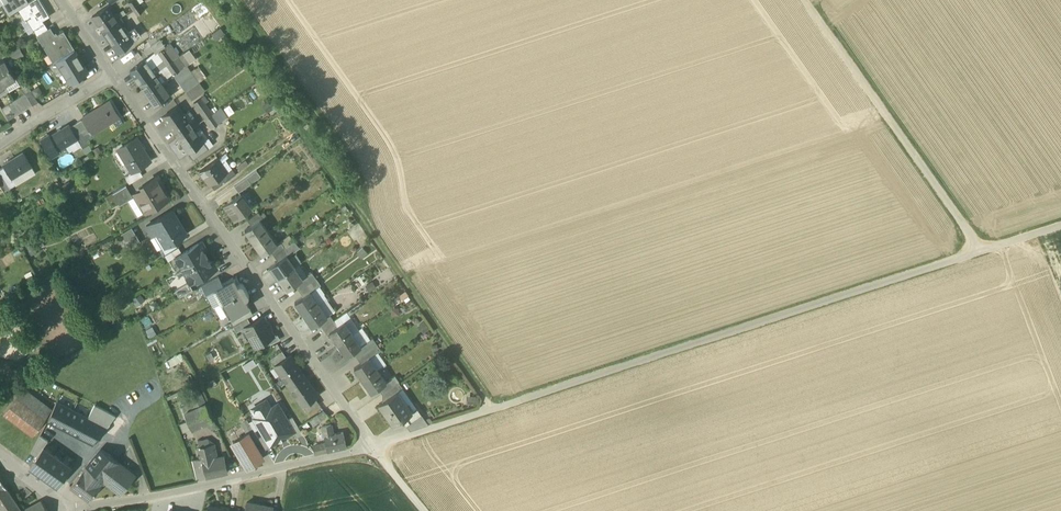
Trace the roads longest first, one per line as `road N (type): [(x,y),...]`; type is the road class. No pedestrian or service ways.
road 1 (track): [(805,0),(982,252),(493,408)]
road 2 (residential): [(112,74),(371,448),(75,510)]
road 3 (track): [(493,408),(205,0)]
road 4 (residential): [(112,74),(0,148)]
road 5 (track): [(493,408),(371,448)]

